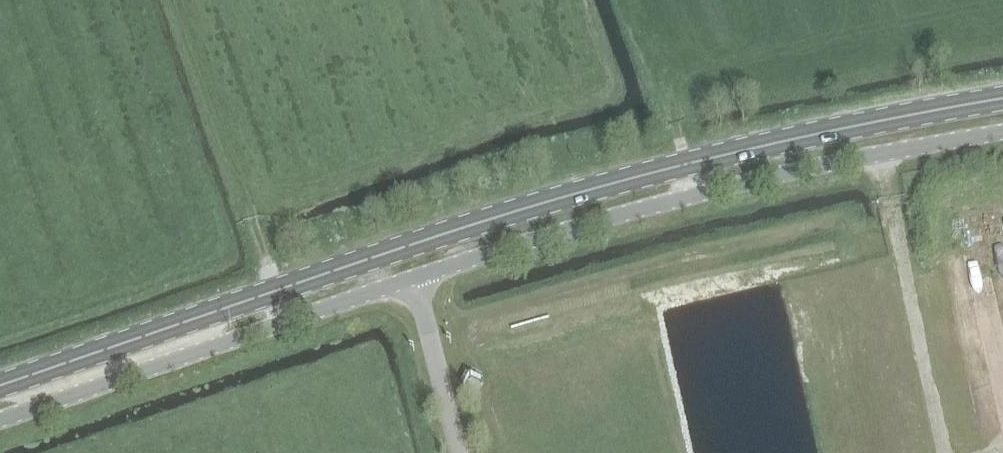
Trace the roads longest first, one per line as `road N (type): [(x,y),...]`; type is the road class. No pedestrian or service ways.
road 1 (primary): [(0,387),(564,199),(895,117),(1002,100)]
road 2 (unclassified): [(416,276),(645,207),(1002,132)]
road 3 (unclassified): [(0,421),(416,276)]
road 4 (unclassified): [(416,276),(462,452)]

